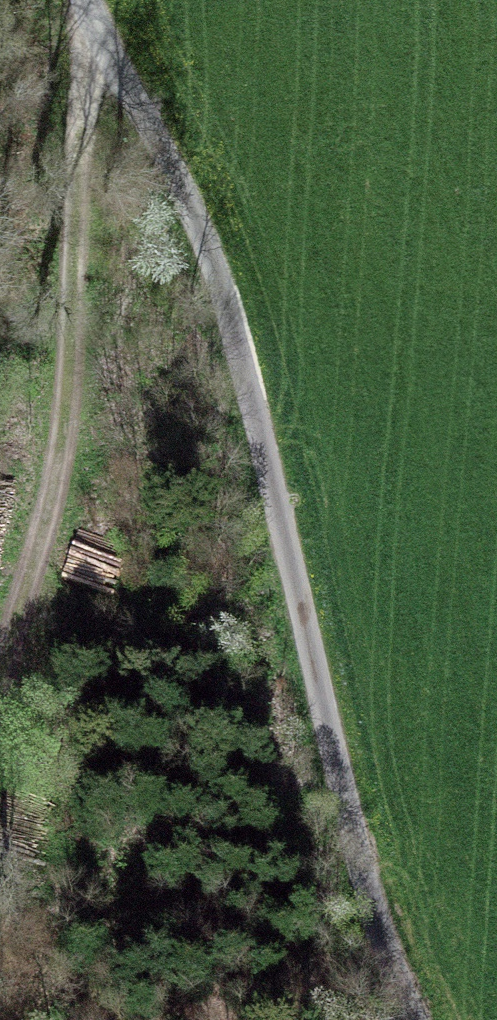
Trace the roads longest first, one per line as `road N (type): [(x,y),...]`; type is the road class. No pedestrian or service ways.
road 1 (track): [(81,0),(97,49),(214,270),(240,348),(364,886),(423,1019)]
road 2 (track): [(97,49),(46,502),(0,707)]

